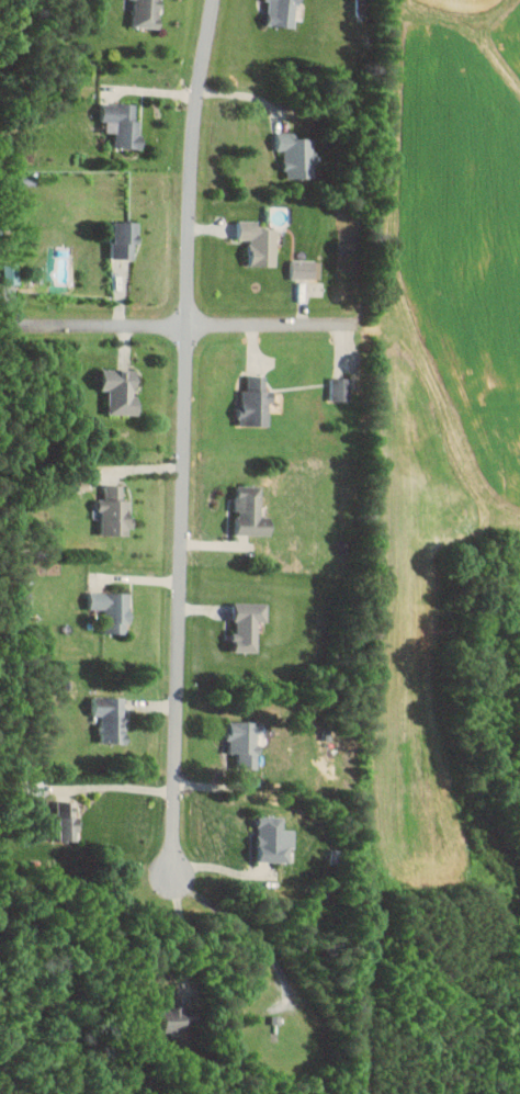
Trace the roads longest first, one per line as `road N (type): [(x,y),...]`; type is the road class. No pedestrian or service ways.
road 1 (residential): [(173,881),(189,199),(214,0)]
road 2 (residential): [(357,324),(23,326)]

